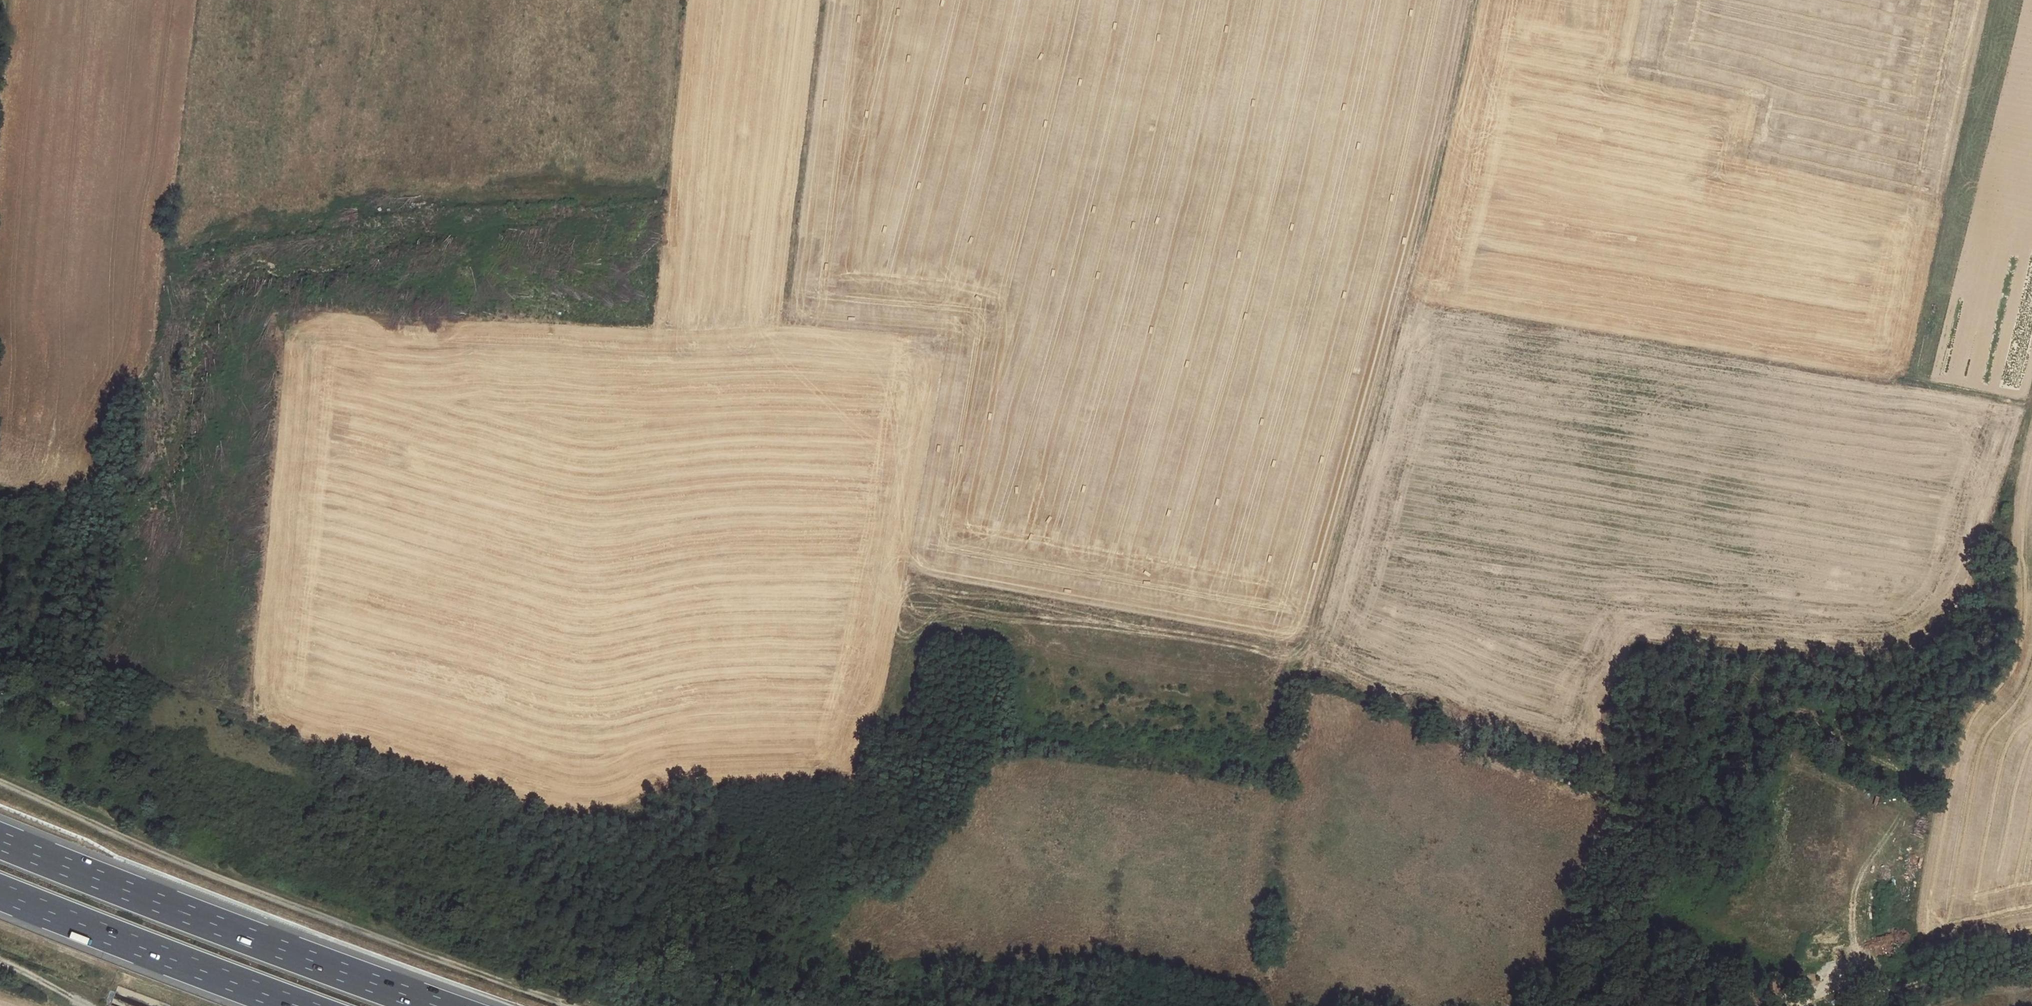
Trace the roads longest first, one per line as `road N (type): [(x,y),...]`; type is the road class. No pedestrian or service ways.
road 1 (track): [(1475,0),(1427,250),(1312,648),(1279,685),(1239,693),(926,625),(846,769)]
road 2 (track): [(0,781),(237,885),(572,1005)]
road 3 (motorway): [(437,1005),(0,840)]
road 4 (track): [(812,0),(780,328)]
road 5 (motorway): [(0,892),(296,1005)]
road 6 (track): [(1852,1005),(2031,956)]
road 7 (track): [(0,123),(8,0)]

